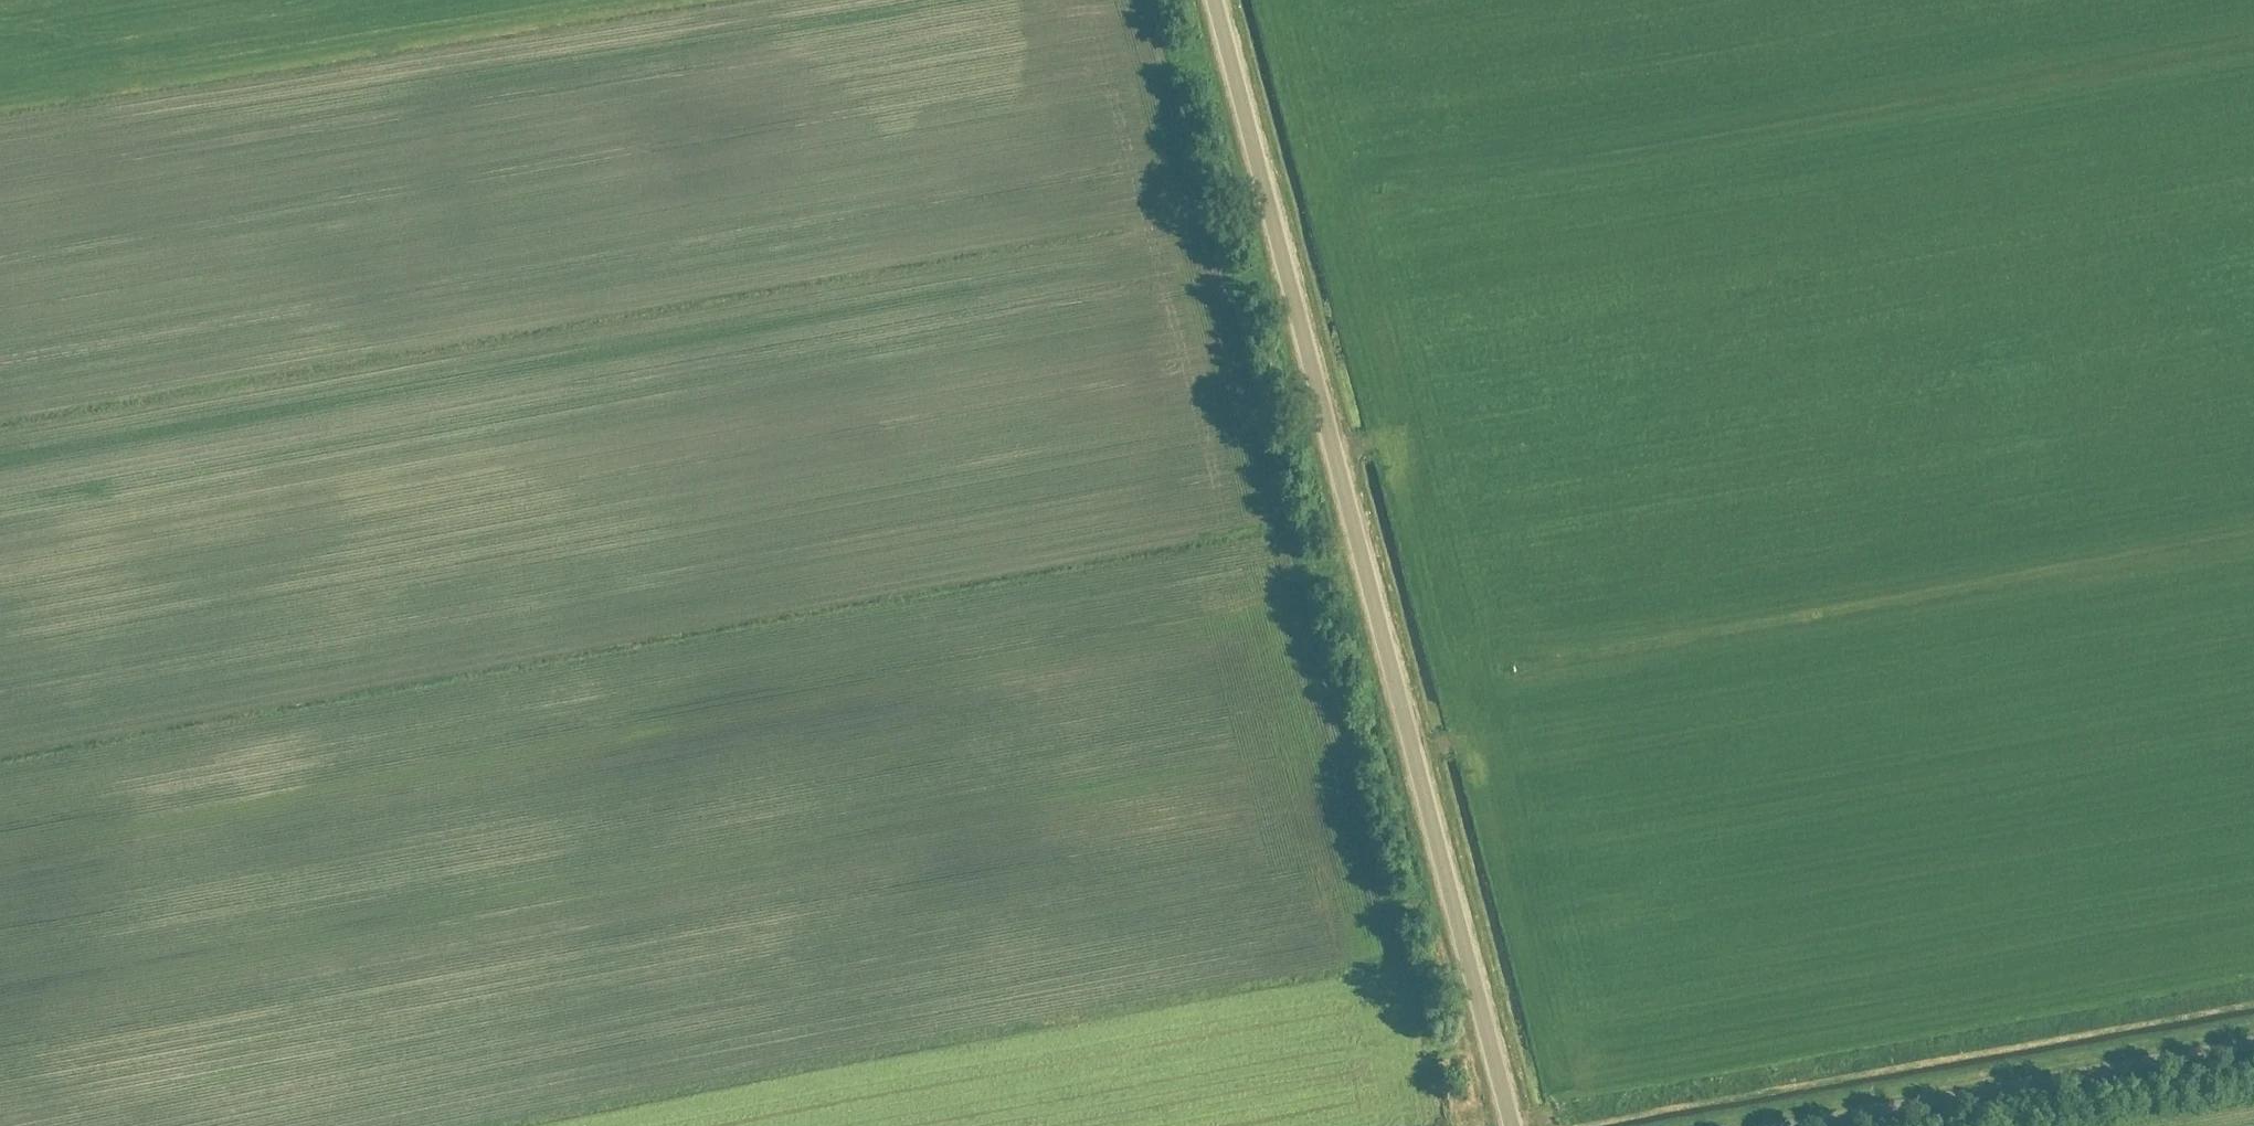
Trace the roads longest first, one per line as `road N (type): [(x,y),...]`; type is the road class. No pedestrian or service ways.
road 1 (unclassified): [(1511,1125),(1239,0)]
road 2 (unclassified): [(2253,1045),(1809,1125)]

